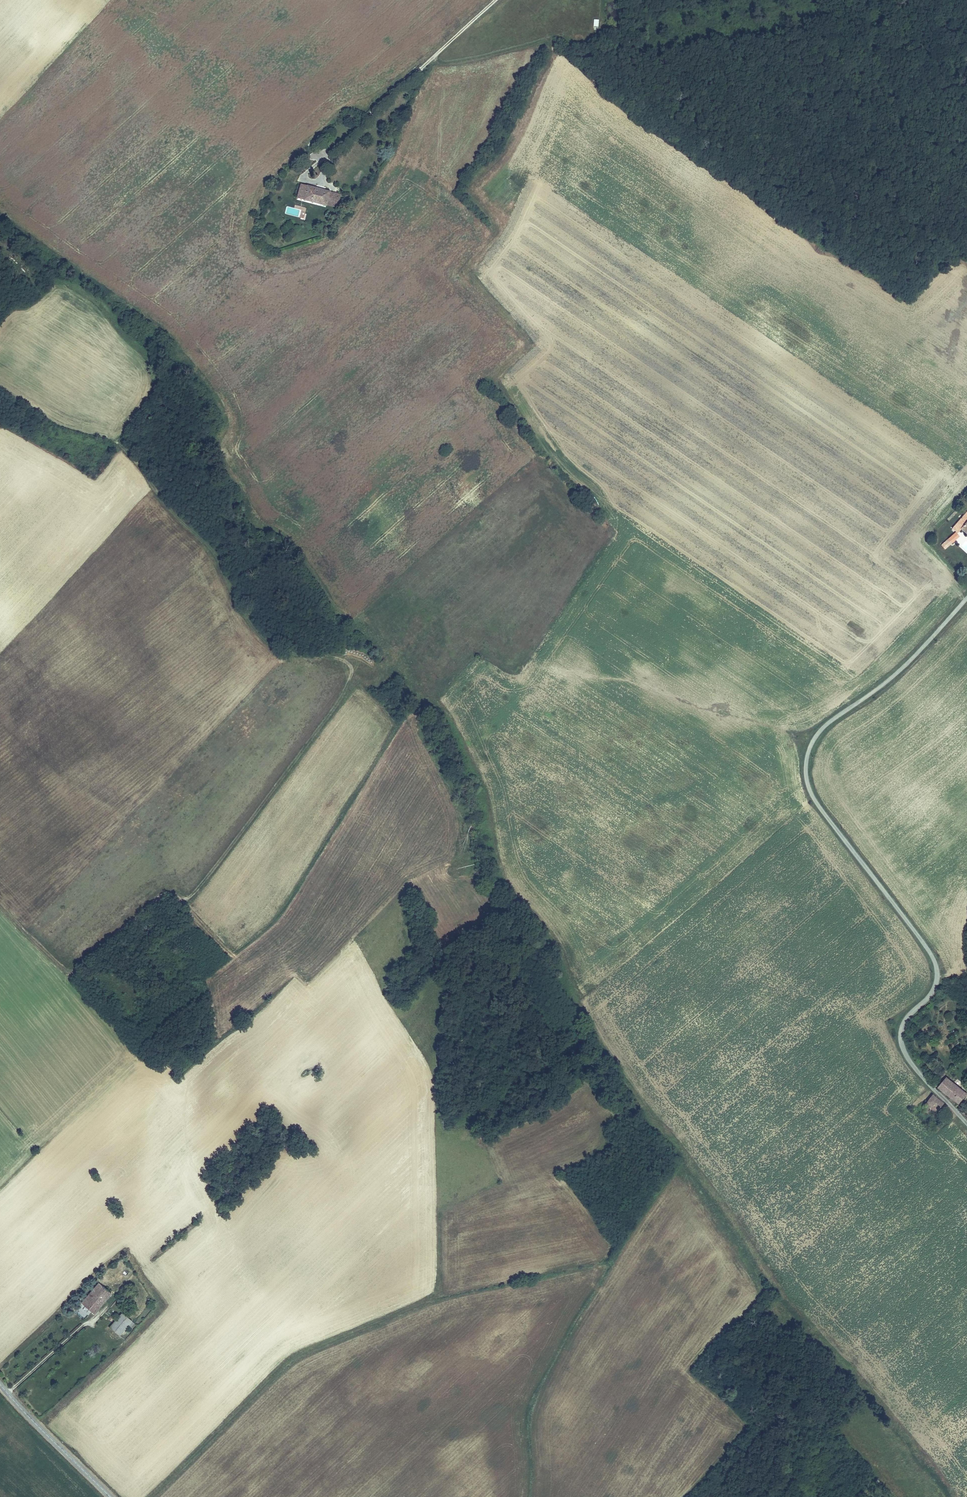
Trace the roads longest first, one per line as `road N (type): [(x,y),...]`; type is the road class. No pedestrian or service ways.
road 1 (unclassified): [(966,1120),(904,1055),(899,1036),(936,986),(935,957),(806,791),(800,768),(810,734),(879,682),(966,594)]
road 2 (track): [(497,0),(307,169)]
road 3 (tertiary): [(111,1496),(0,1383)]

